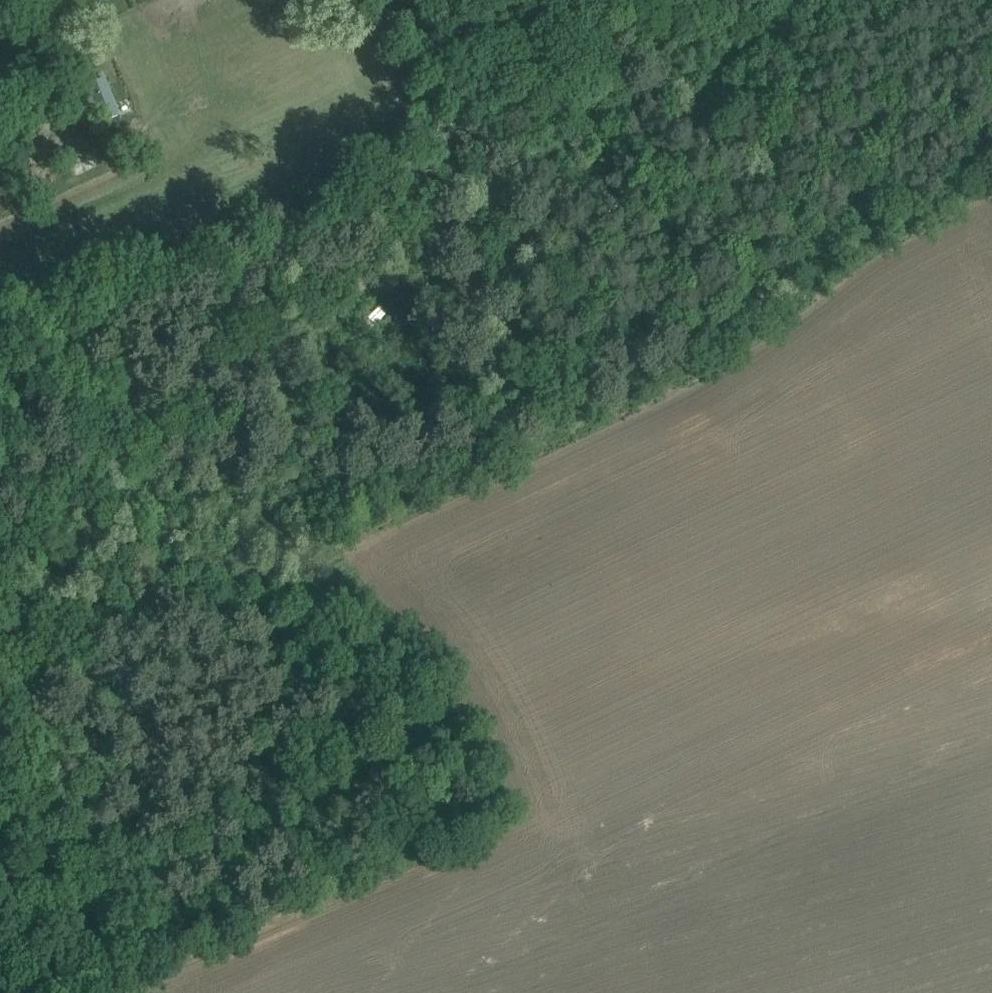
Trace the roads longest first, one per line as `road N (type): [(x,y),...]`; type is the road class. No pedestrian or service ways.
road 1 (track): [(148,992),(991,639)]
road 2 (track): [(46,992),(0,792)]

